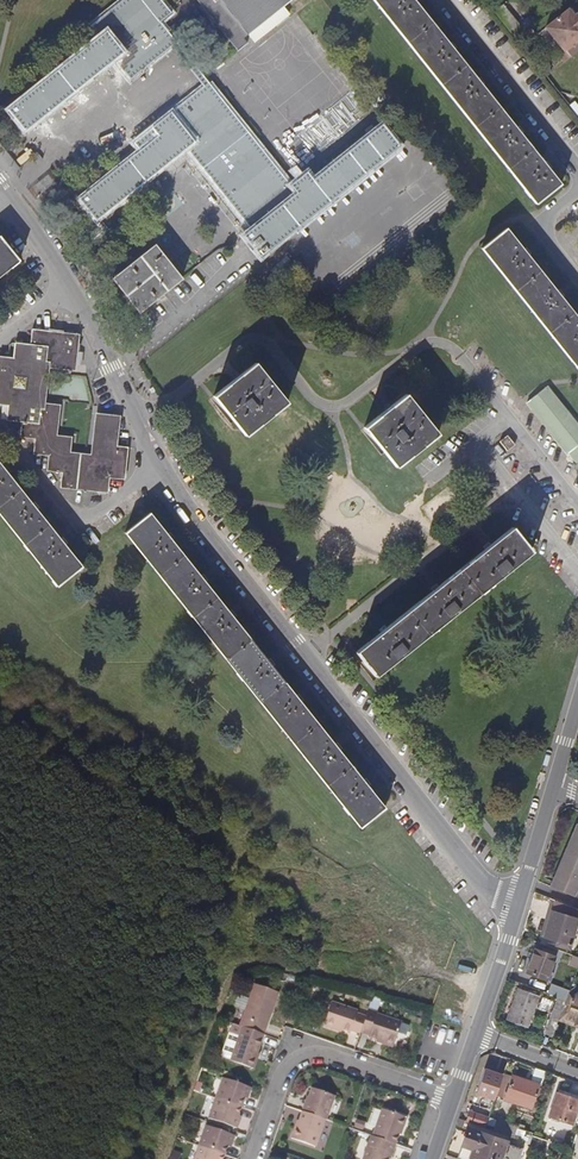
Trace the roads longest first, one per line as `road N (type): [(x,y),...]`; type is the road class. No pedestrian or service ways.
road 1 (residential): [(163,471),(495,893),(516,898)]
road 2 (residential): [(452,1101),(326,1057),(300,1059),(277,1082),(250,1158)]
road 3 (unclassified): [(0,425),(79,523),(163,471)]
road 4 (residential): [(577,169),(444,0)]
road 5 (residential): [(68,281),(163,471)]
road 6 (residential): [(476,1034),(516,898)]
road 7 (residential): [(0,177),(68,281)]

